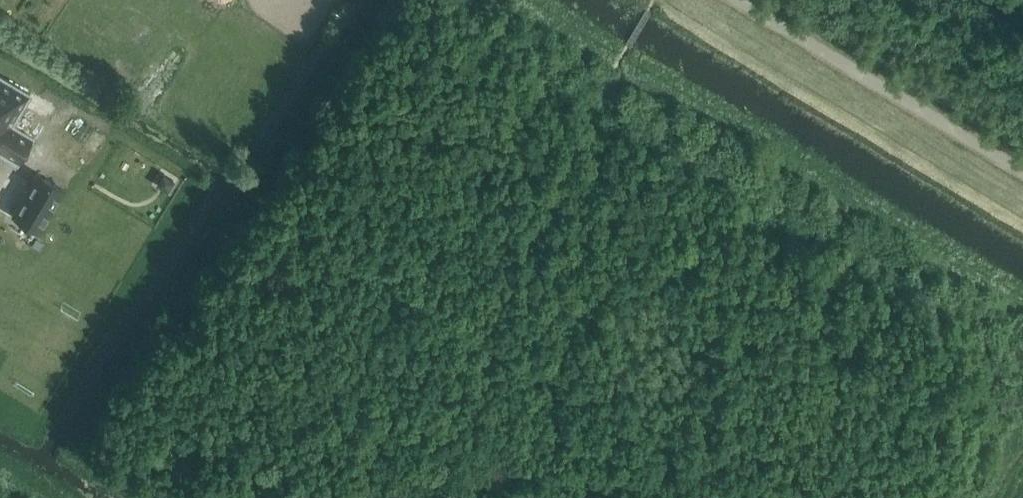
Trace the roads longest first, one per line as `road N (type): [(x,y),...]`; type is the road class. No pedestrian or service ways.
road 1 (track): [(739,0),(1022,172)]

